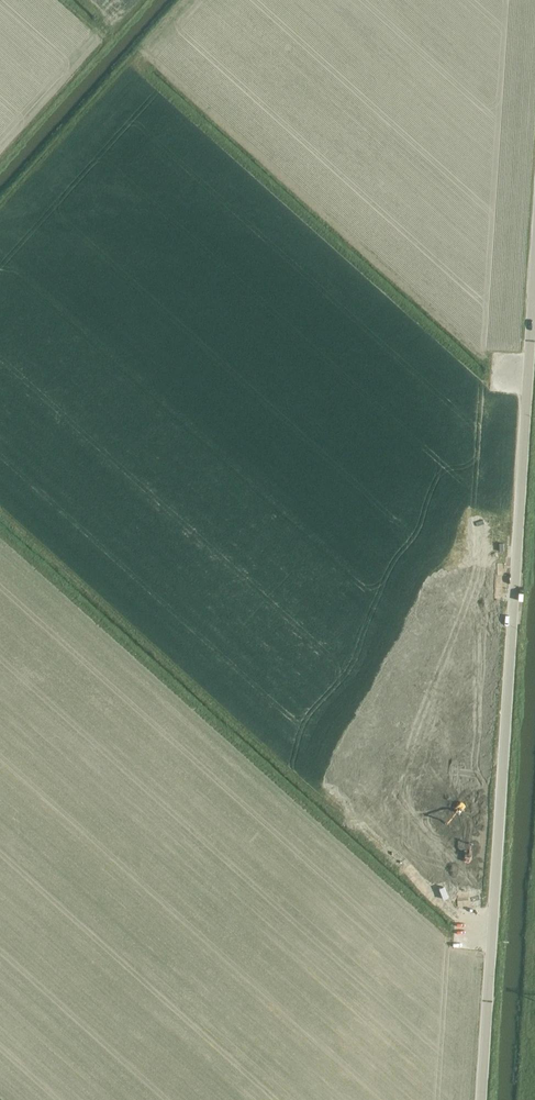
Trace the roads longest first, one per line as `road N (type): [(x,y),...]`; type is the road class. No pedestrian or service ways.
road 1 (unclassified): [(482,1099),(534,292)]

